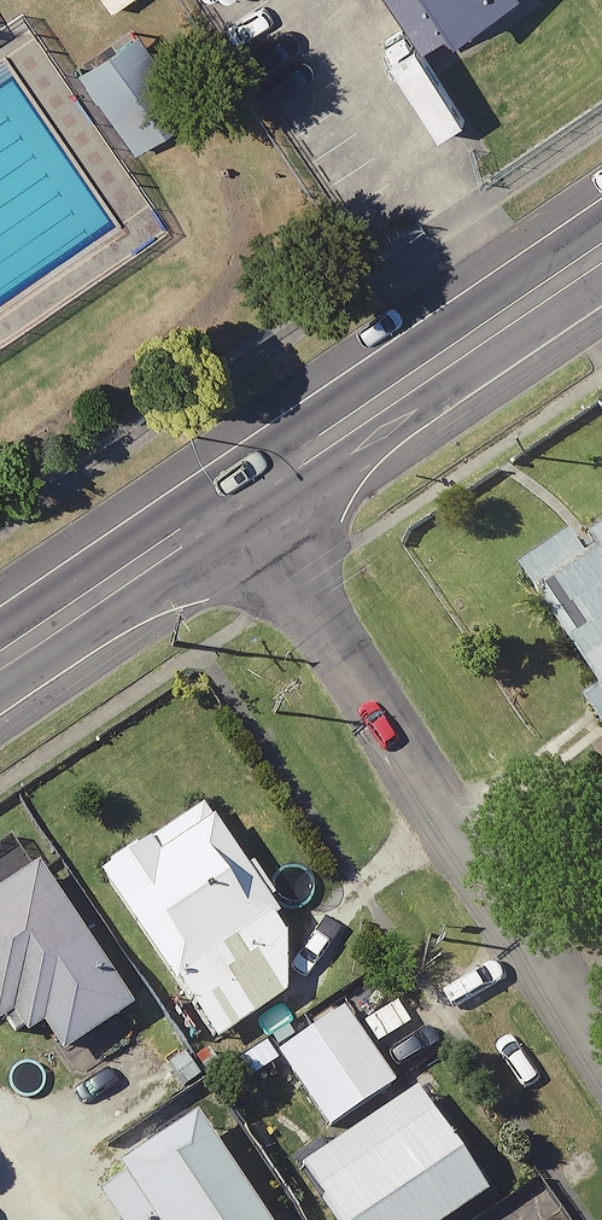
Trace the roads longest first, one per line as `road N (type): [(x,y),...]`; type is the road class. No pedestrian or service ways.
road 1 (residential): [(237,502),(601,1049)]
road 2 (tertiary): [(601,254),(237,502)]
road 3 (tertiary): [(237,502),(0,664)]

